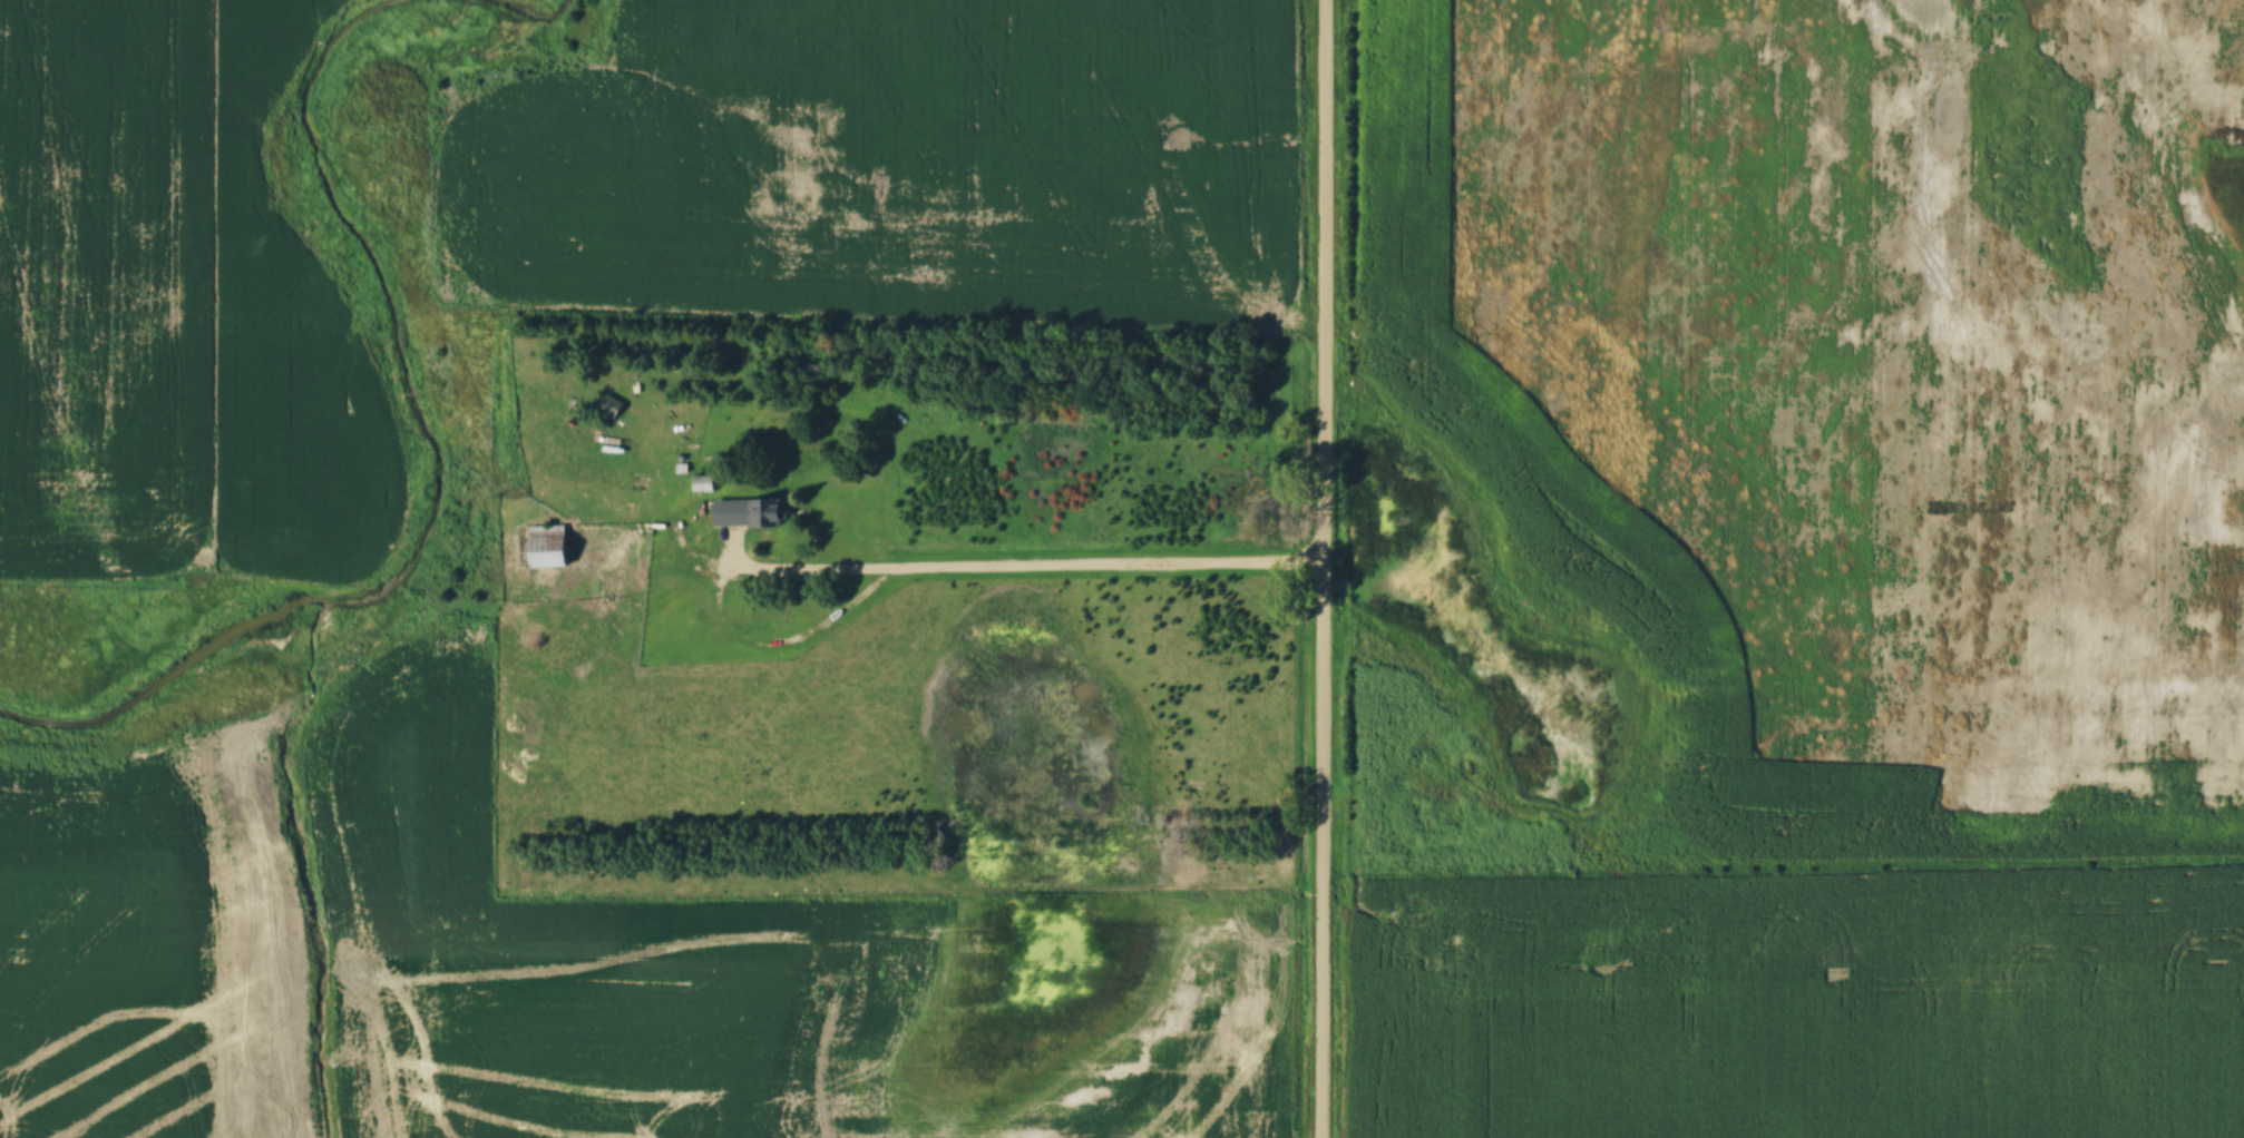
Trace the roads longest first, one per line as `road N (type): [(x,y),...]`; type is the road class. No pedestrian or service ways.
road 1 (residential): [(1322,1137),(1323,562)]

